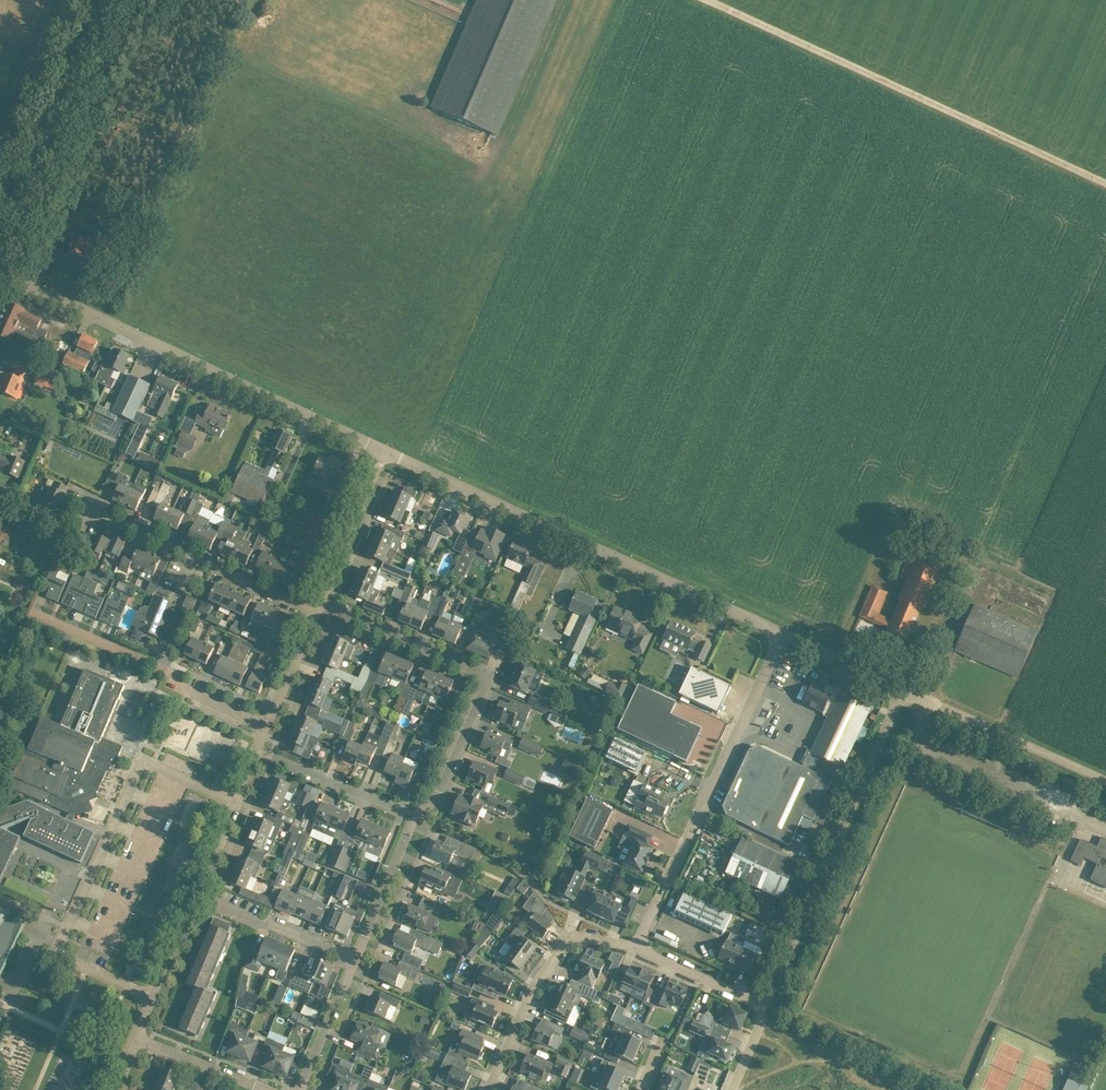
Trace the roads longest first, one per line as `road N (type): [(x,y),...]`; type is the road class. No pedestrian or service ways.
road 1 (residential): [(319,605),(490,677),(435,803),(416,816),(355,962)]
road 2 (track): [(1105,182),(709,0)]
road 3 (residential): [(384,451),(0,269)]
road 4 (residential): [(154,994),(55,950),(140,759),(236,801)]
road 5 (residential): [(726,608),(384,451)]
road 6 (unclassified): [(765,1007),(903,688)]
road 7 (unclassified): [(640,945),(784,635)]
road 8 (residential): [(315,615),(87,508),(76,533)]
road 9 (residential): [(268,726),(177,686),(173,673),(33,613)]
road 10 (residential): [(640,945),(567,940),(530,993),(488,1089)]
road 11 (secondary): [(19,208),(107,0)]
road 12 (track): [(941,706),(1105,782)]
road 13 (residential): [(355,962),(195,896)]
road 14 (residential): [(319,605),(384,451)]
road 15 (residential): [(402,810),(258,750)]
road 16 (residential): [(268,1089),(136,1036)]
road 17 (residential): [(765,1007),(640,945)]
road 18 (residential): [(355,962),(300,1089)]
road 19 (unclassified): [(784,635),(903,688)]
road 20 (residential): [(268,726),(315,615)]

